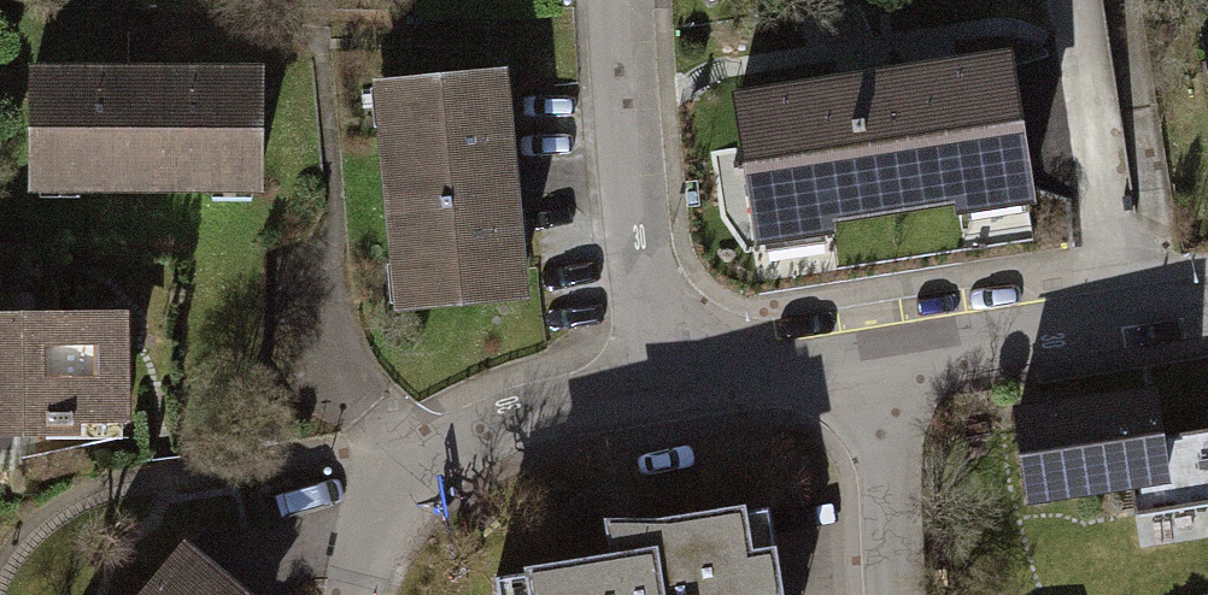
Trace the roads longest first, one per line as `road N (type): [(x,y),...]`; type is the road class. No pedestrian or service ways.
road 1 (residential): [(665,385),(632,186),(623,0)]
road 2 (residential): [(1207,310),(870,362)]
road 3 (residential): [(665,385),(518,417),(394,461)]
road 4 (residential): [(870,362),(896,594)]
road 5 (residential): [(870,362),(665,385)]
road 6 (residential): [(357,594),(363,548),(394,461)]

